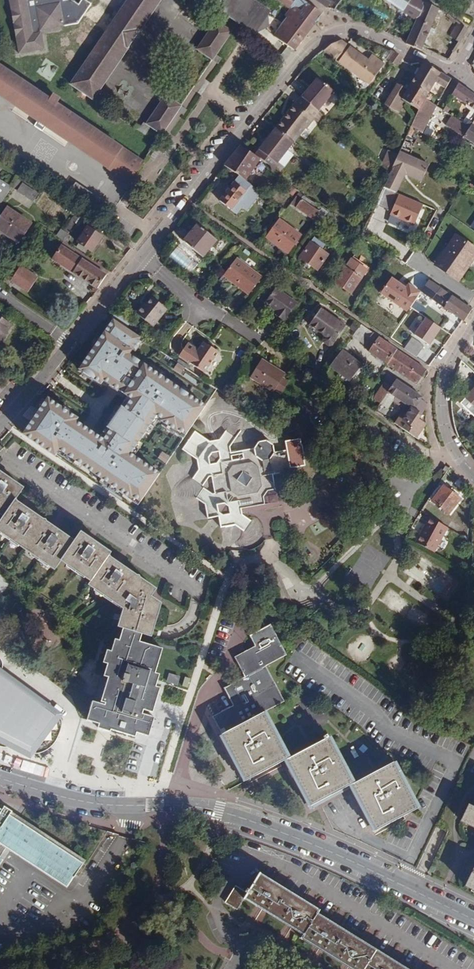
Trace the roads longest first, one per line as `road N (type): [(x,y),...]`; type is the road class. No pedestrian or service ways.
road 1 (residential): [(457,71),(357,27),(315,42),(69,343)]
road 2 (residential): [(473,920),(314,843),(219,810),(92,802),(0,776)]
road 3 (residential): [(473,321),(442,388),(450,444),(473,474)]

